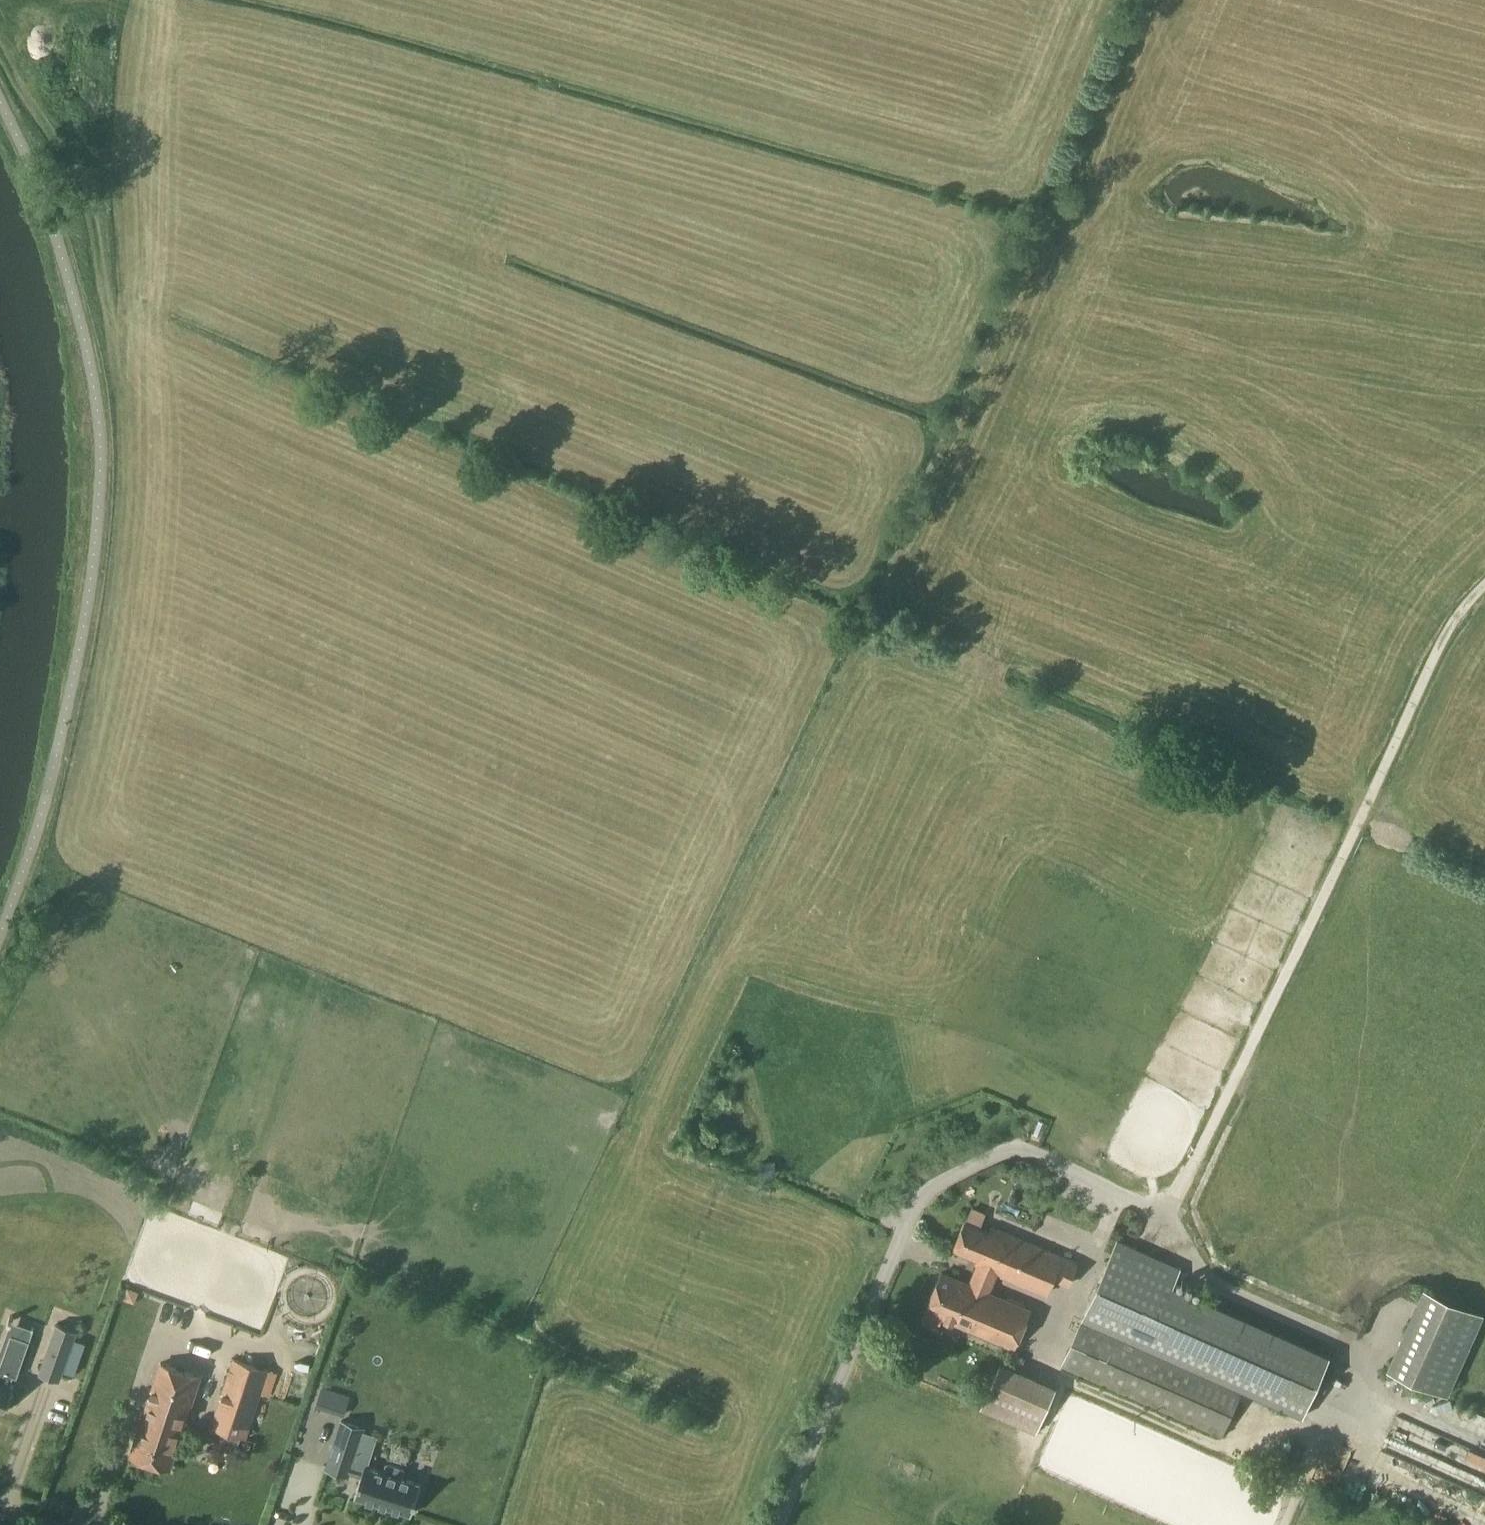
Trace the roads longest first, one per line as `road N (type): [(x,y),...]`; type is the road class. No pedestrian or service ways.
road 1 (track): [(1168,1217),(1459,610),(1484,585)]

